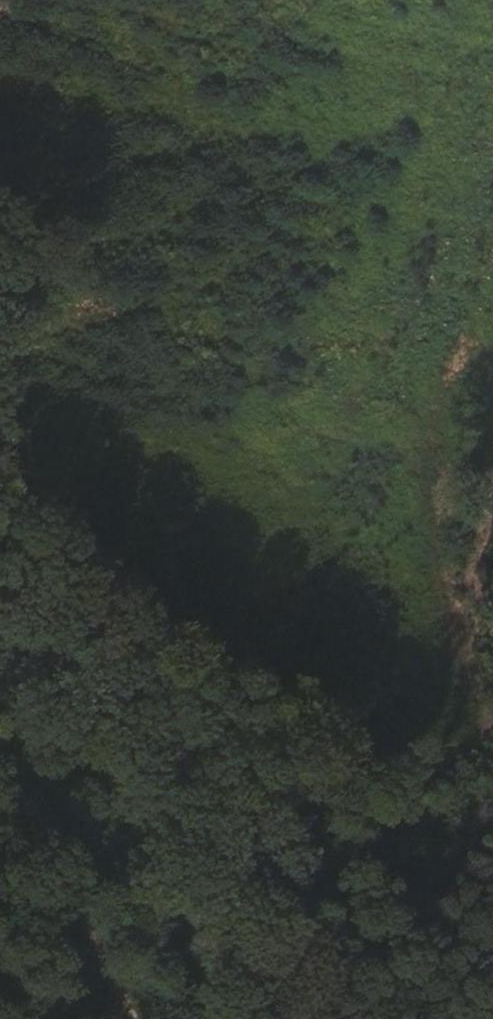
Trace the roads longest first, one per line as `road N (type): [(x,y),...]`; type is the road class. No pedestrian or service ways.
road 1 (track): [(0,766),(52,831),(130,1018)]

